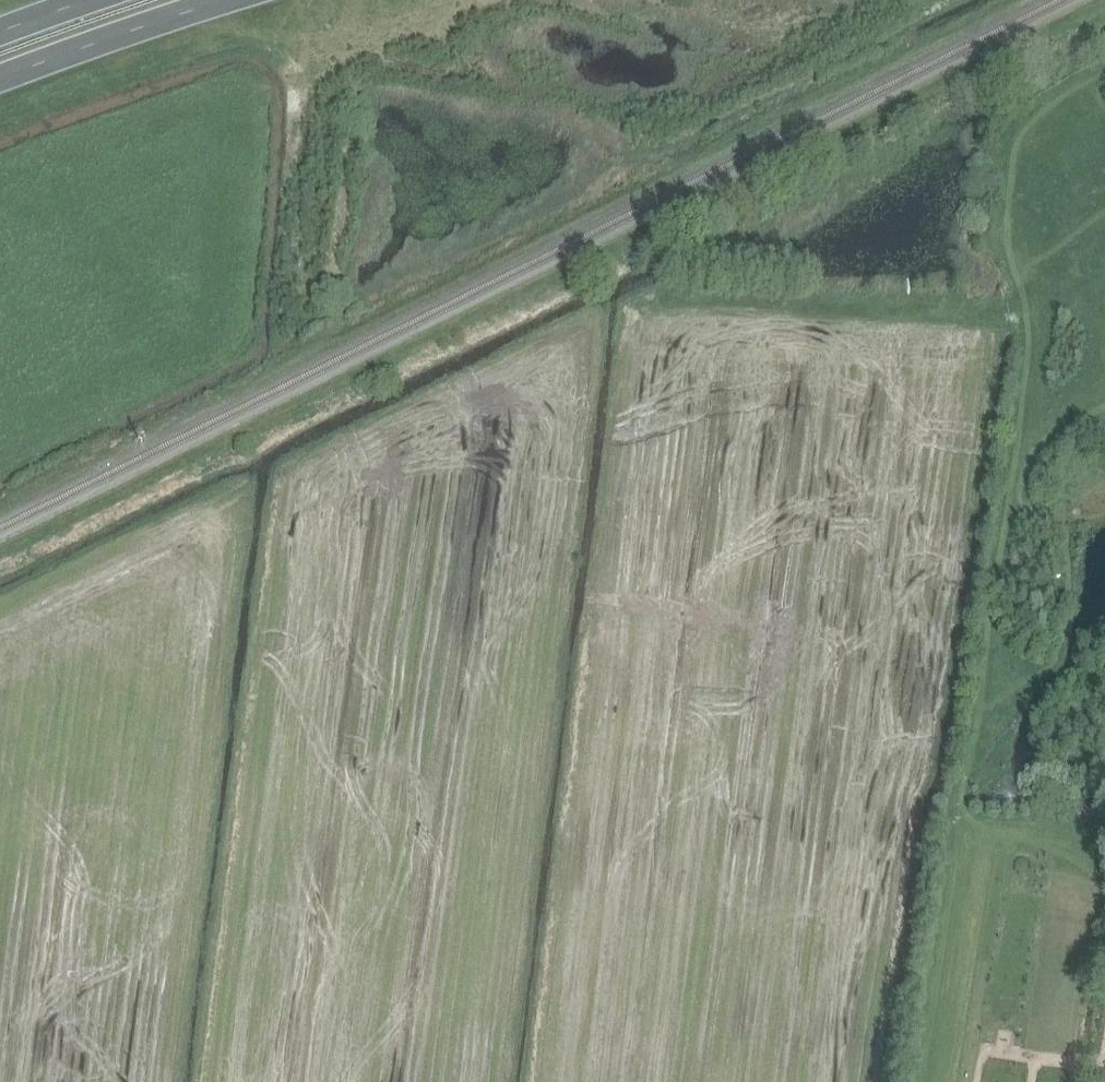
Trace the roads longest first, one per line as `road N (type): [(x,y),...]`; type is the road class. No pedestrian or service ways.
road 1 (trunk): [(0,79),(223,0)]

